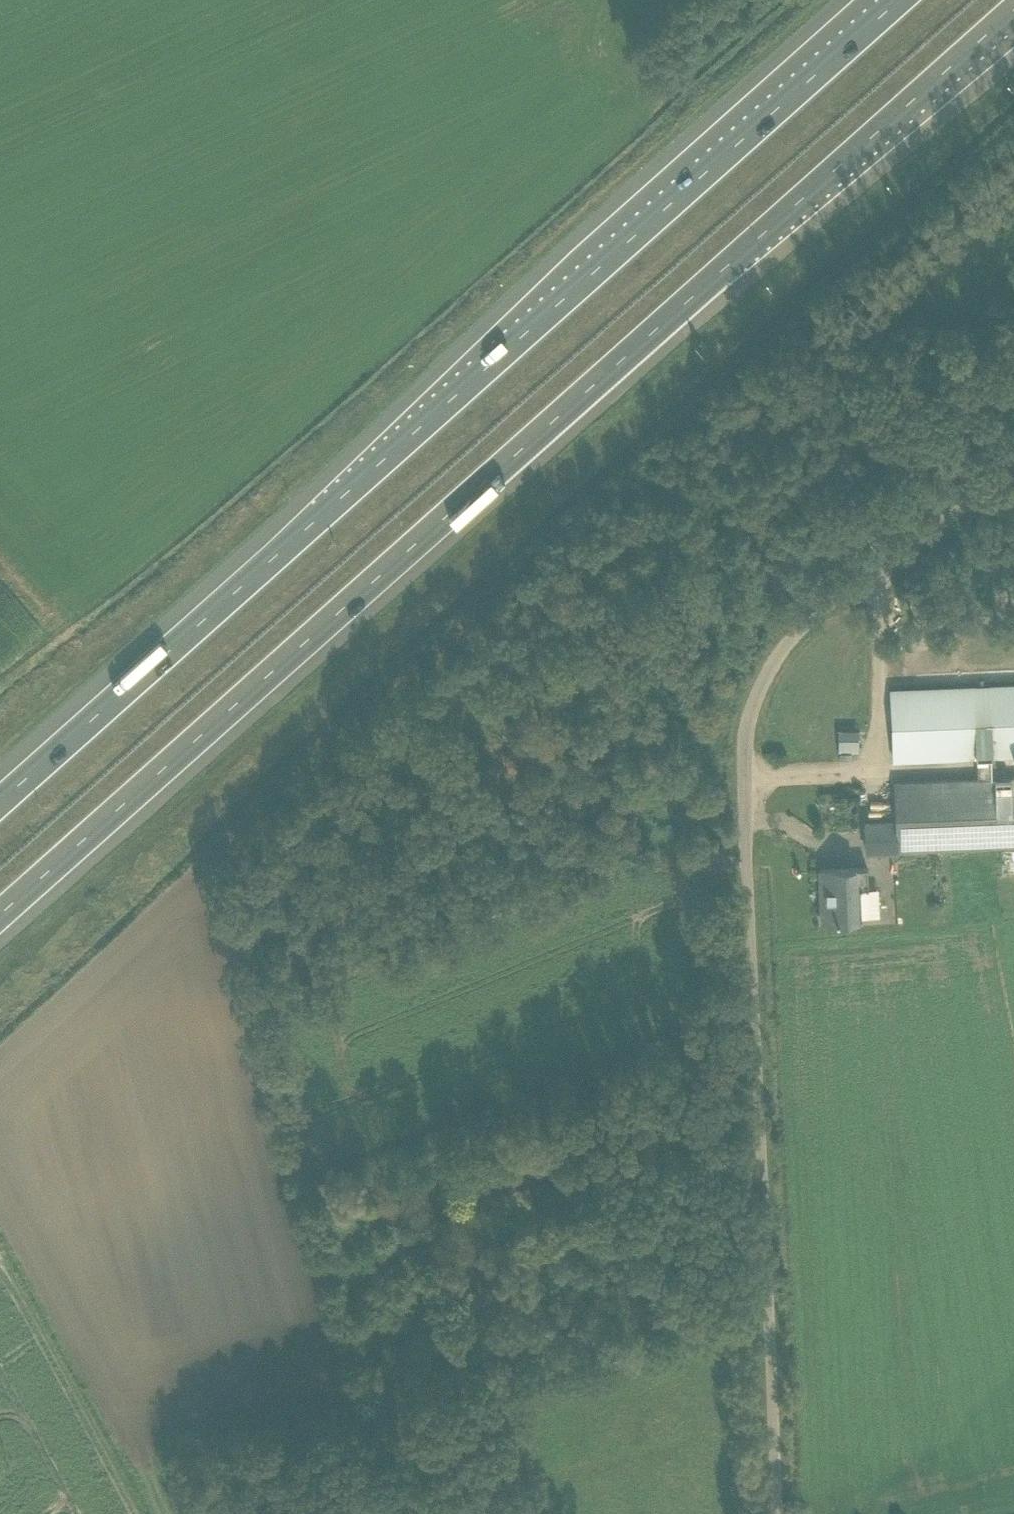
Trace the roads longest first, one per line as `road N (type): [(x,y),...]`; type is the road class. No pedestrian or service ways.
road 1 (motorway): [(0,916),(1013,11)]
road 2 (motorway): [(899,0),(0,801)]
road 3 (unclassified): [(784,1513),(748,736),(771,664),(790,638),(1013,473)]

